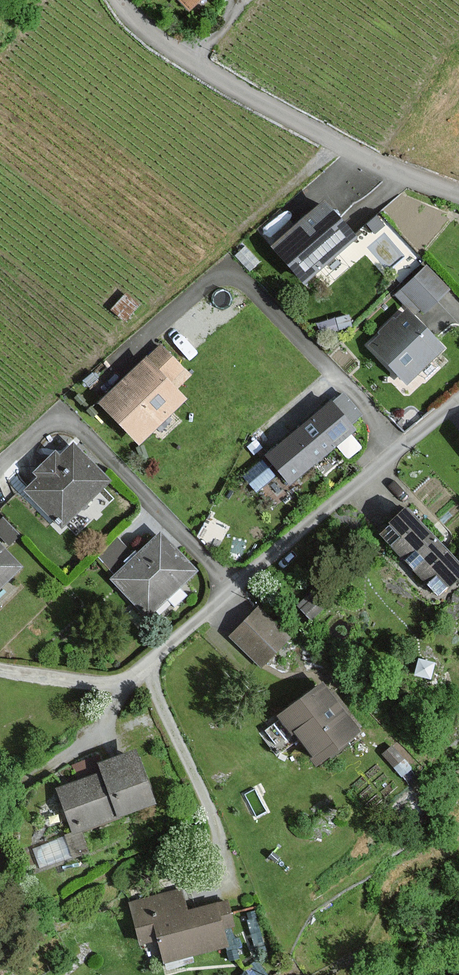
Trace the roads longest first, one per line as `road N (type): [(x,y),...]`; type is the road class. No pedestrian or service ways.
road 1 (unclassified): [(458,193),(403,174),(231,83),(123,0)]
road 2 (residential): [(458,400),(233,591)]
road 3 (residential): [(233,591),(124,681),(0,669)]
road 4 (residential): [(67,408),(233,591)]
road 5 (track): [(147,670),(218,834),(225,882)]

